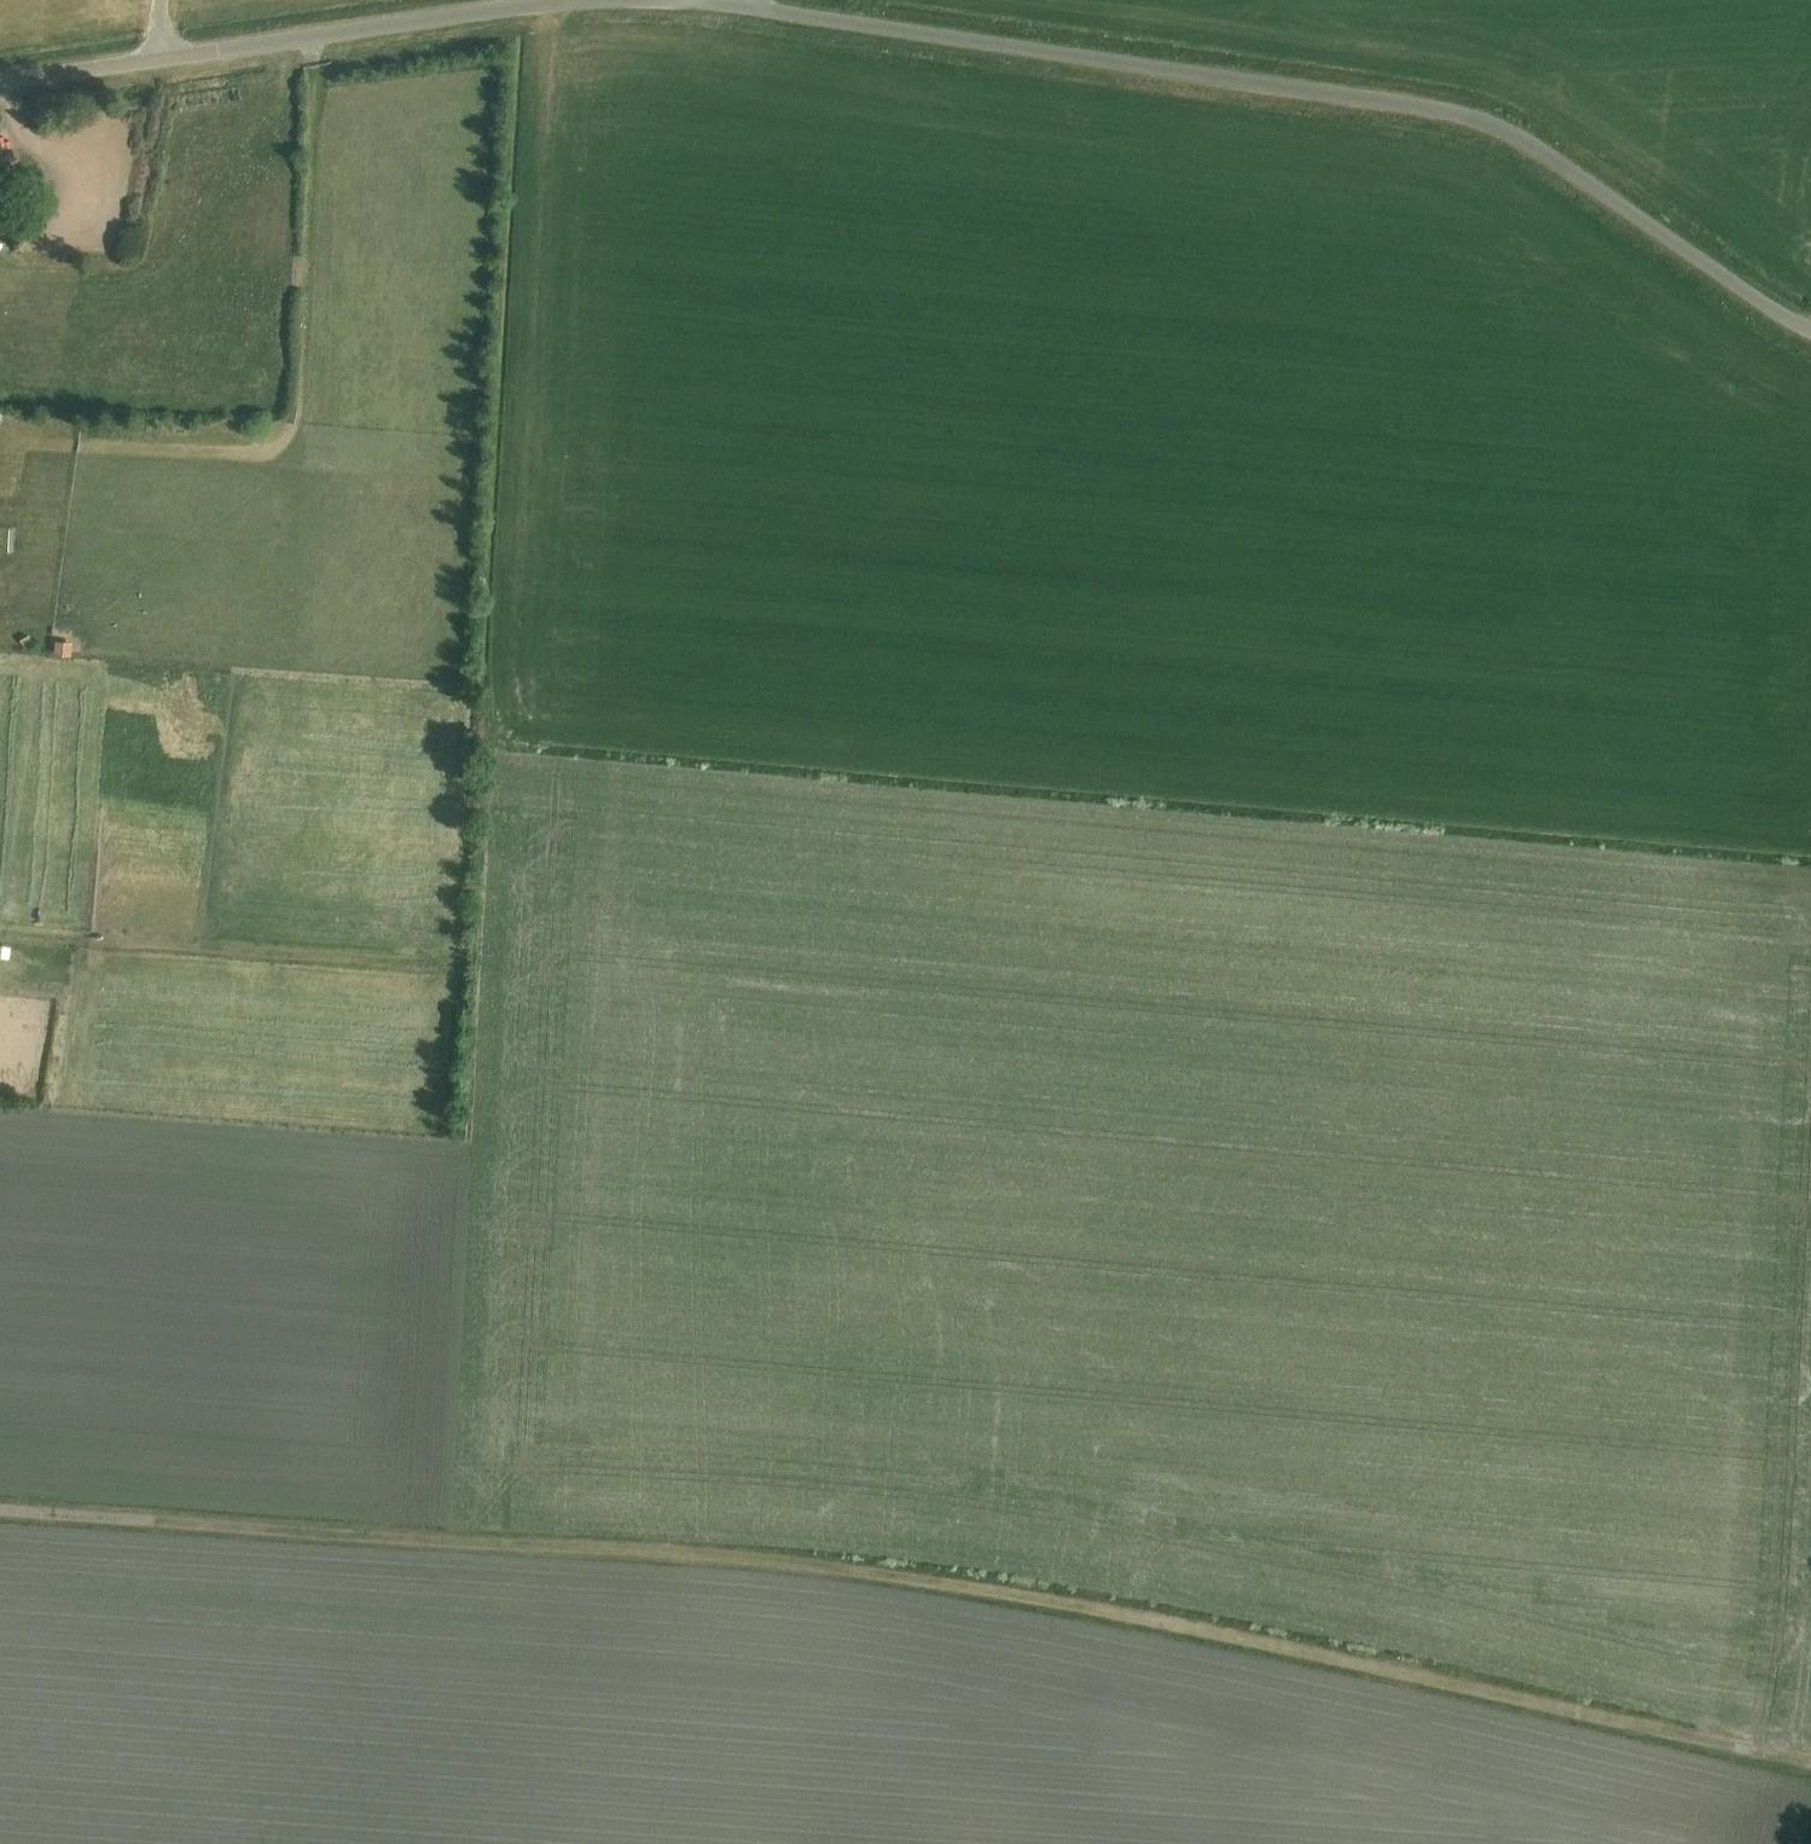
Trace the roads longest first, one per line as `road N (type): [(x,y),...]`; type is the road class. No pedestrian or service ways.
road 1 (unclassified): [(1810,330),(1503,127),(1439,110),(668,0)]
road 2 (unclassified): [(621,0),(0,81)]
road 3 (track): [(0,1512),(142,1524)]

